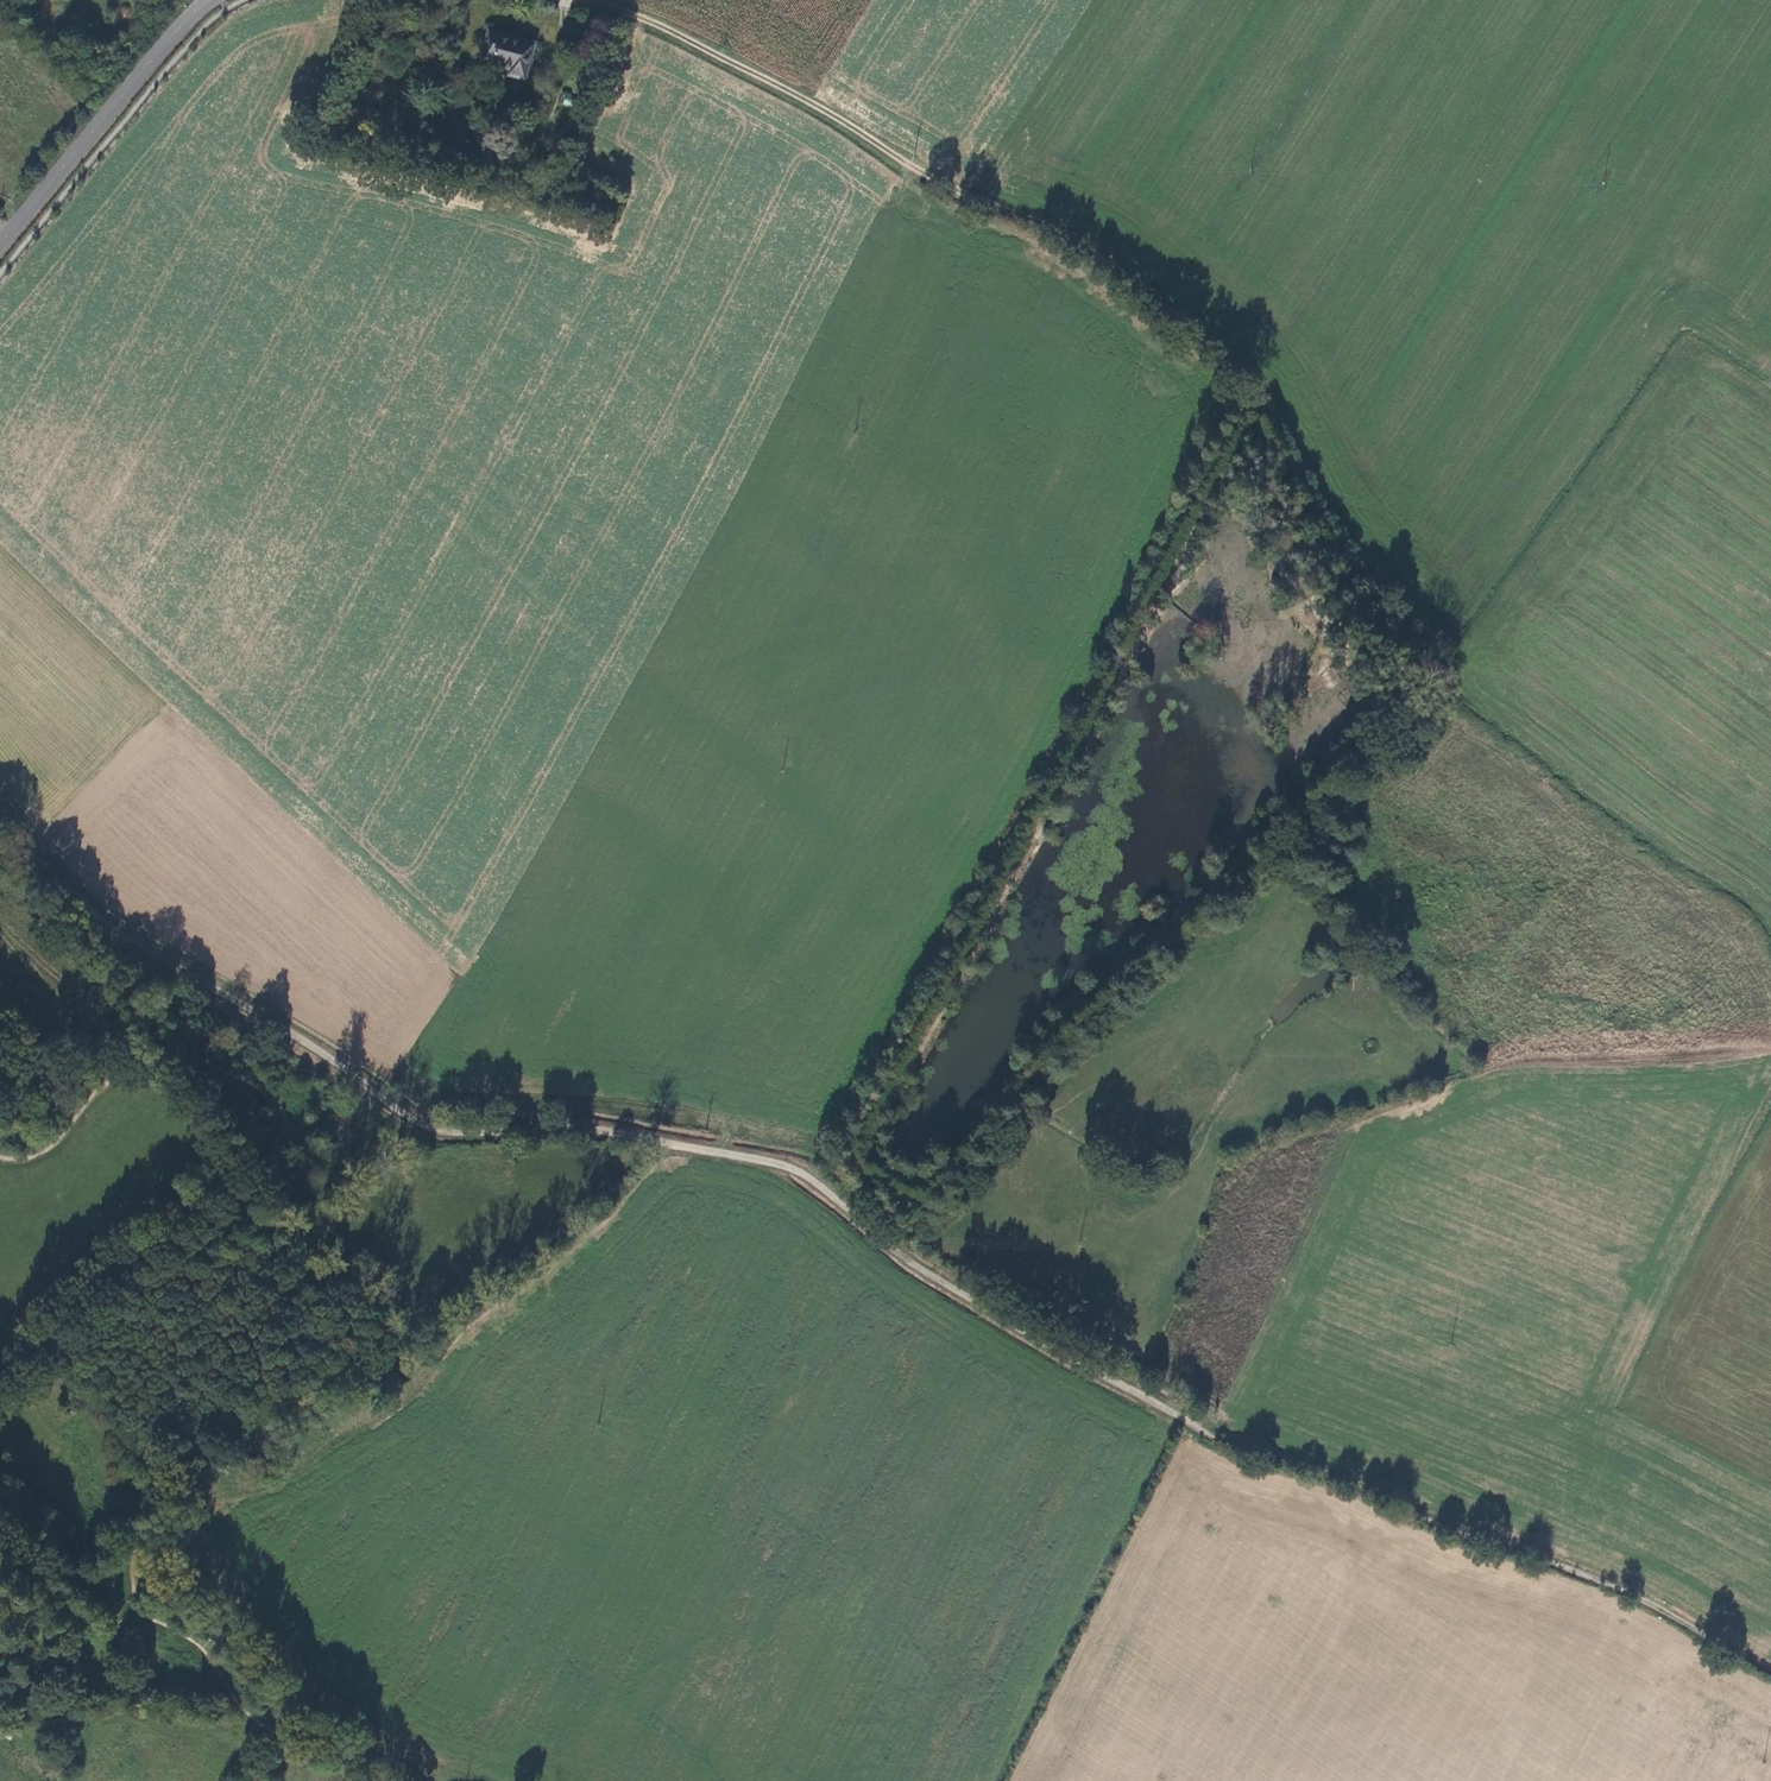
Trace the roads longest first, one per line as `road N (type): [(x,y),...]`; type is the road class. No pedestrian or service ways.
road 1 (track): [(1770,1668),(1623,1590),(1215,1439),(946,1286),(791,1168),(609,1132),(429,1127),(340,1064),(160,961),(0,807)]
road 2 (track): [(1249,400),(1231,364),(1167,301),(658,26),(581,0)]
road 3 (tertiary): [(0,246),(208,0)]

